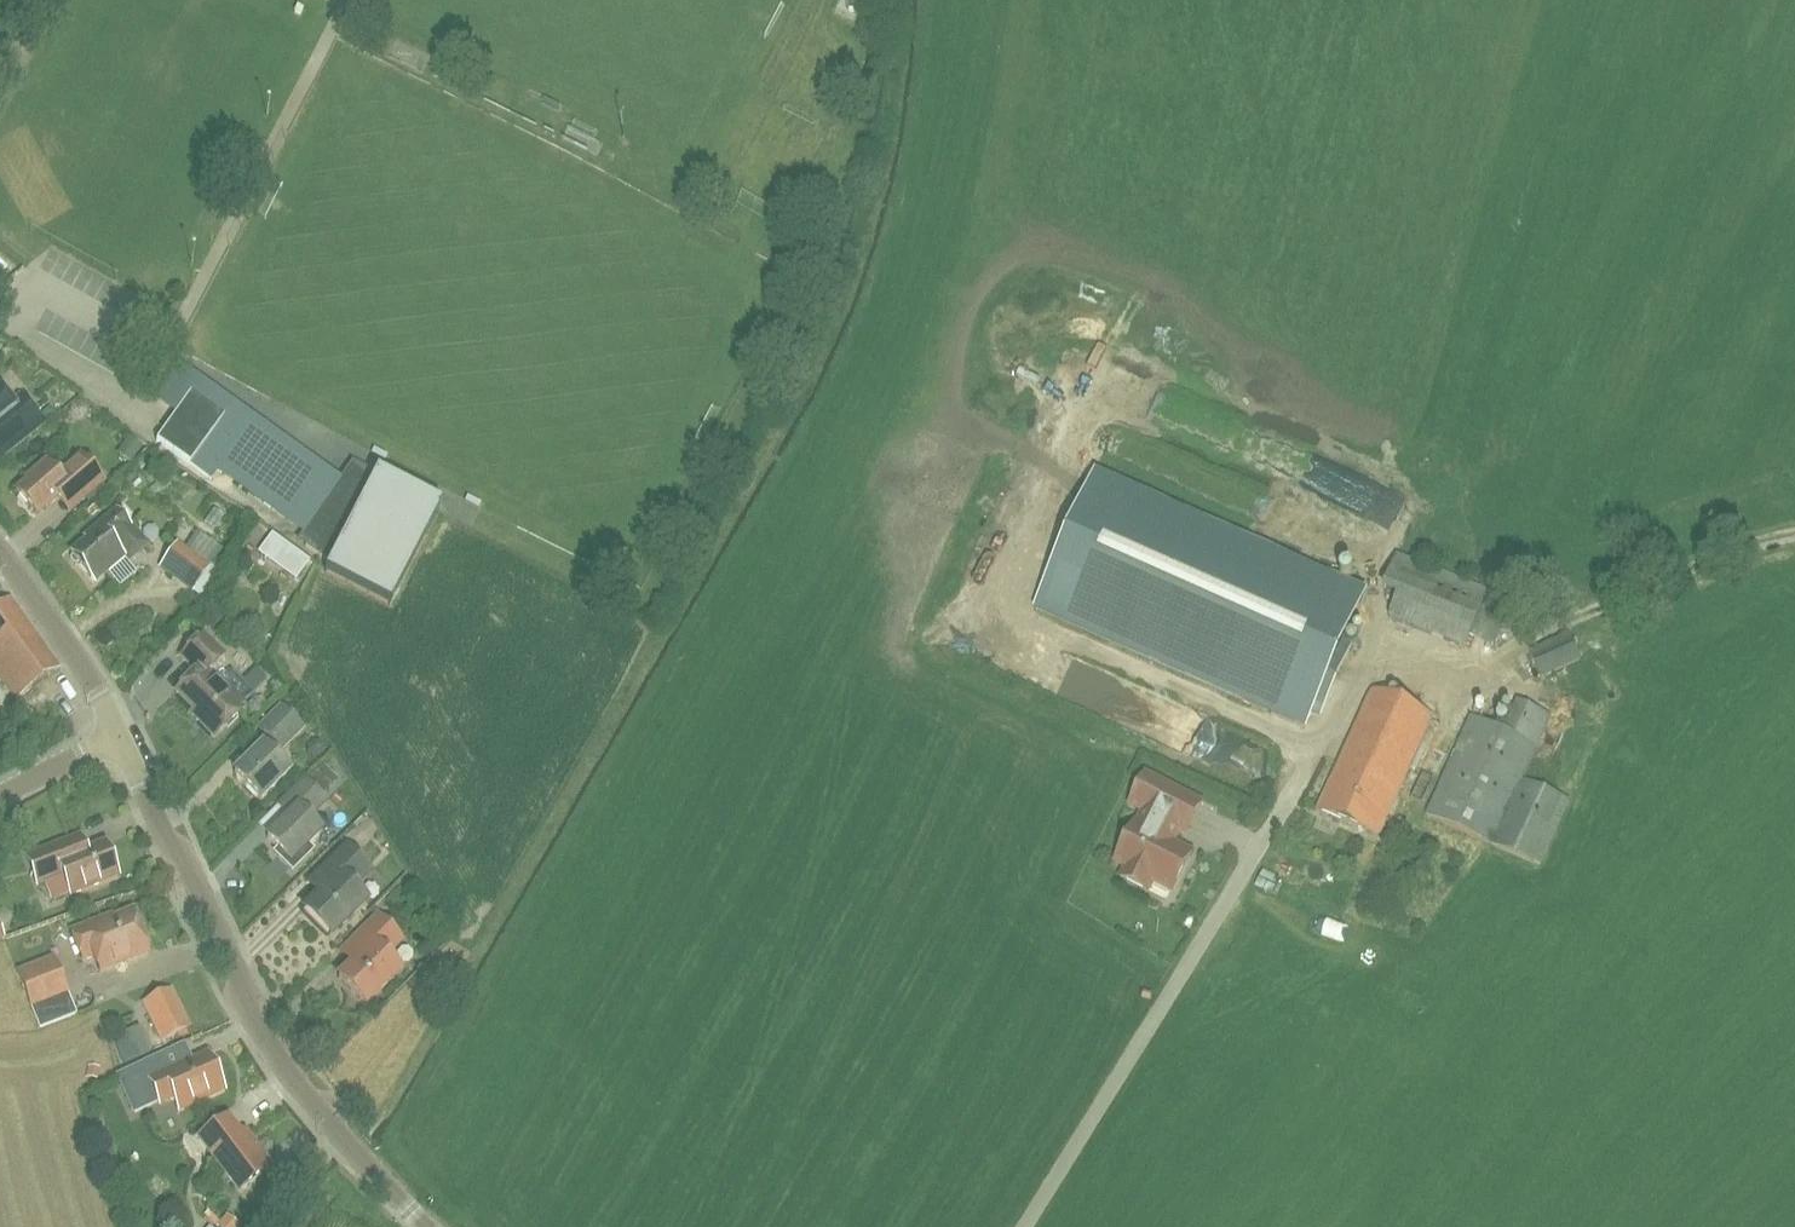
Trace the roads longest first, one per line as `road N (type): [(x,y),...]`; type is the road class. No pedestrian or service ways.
road 1 (unclassified): [(425,1226),(271,1058),(115,738)]
road 2 (unclassified): [(115,738),(80,670),(0,555)]
road 3 (residential): [(0,794),(115,738)]

